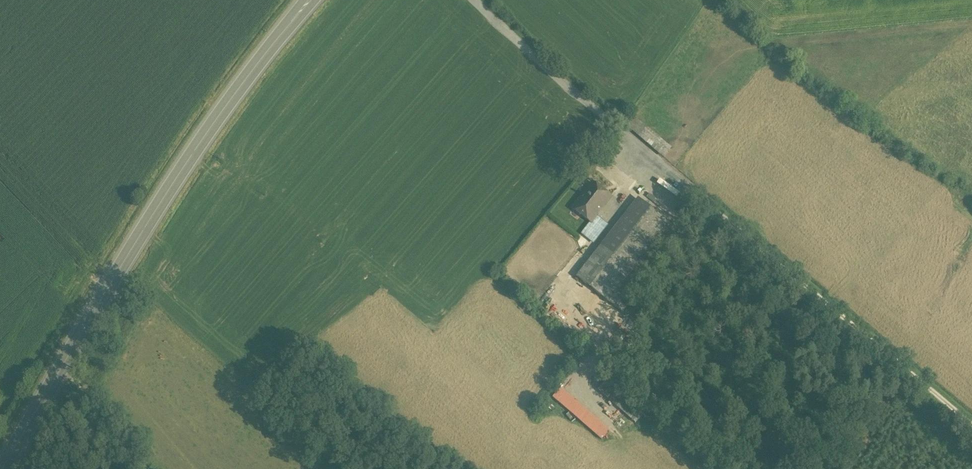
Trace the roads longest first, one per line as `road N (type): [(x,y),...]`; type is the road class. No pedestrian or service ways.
road 1 (secondary): [(311,0),(188,161),(2,468)]
road 2 (track): [(679,177),(971,423)]
road 3 (unclassified): [(474,0),(679,177)]

